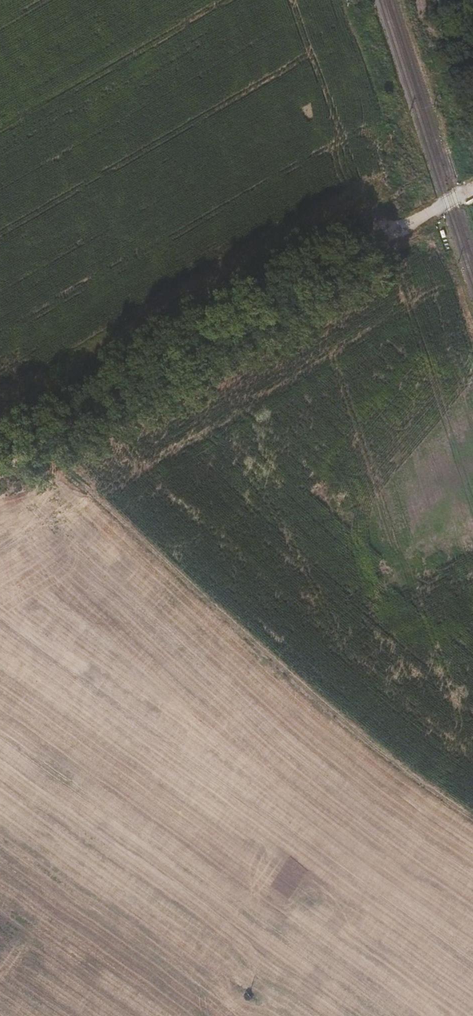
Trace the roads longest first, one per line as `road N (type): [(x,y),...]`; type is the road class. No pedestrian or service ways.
road 1 (track): [(0,469),(394,234)]

